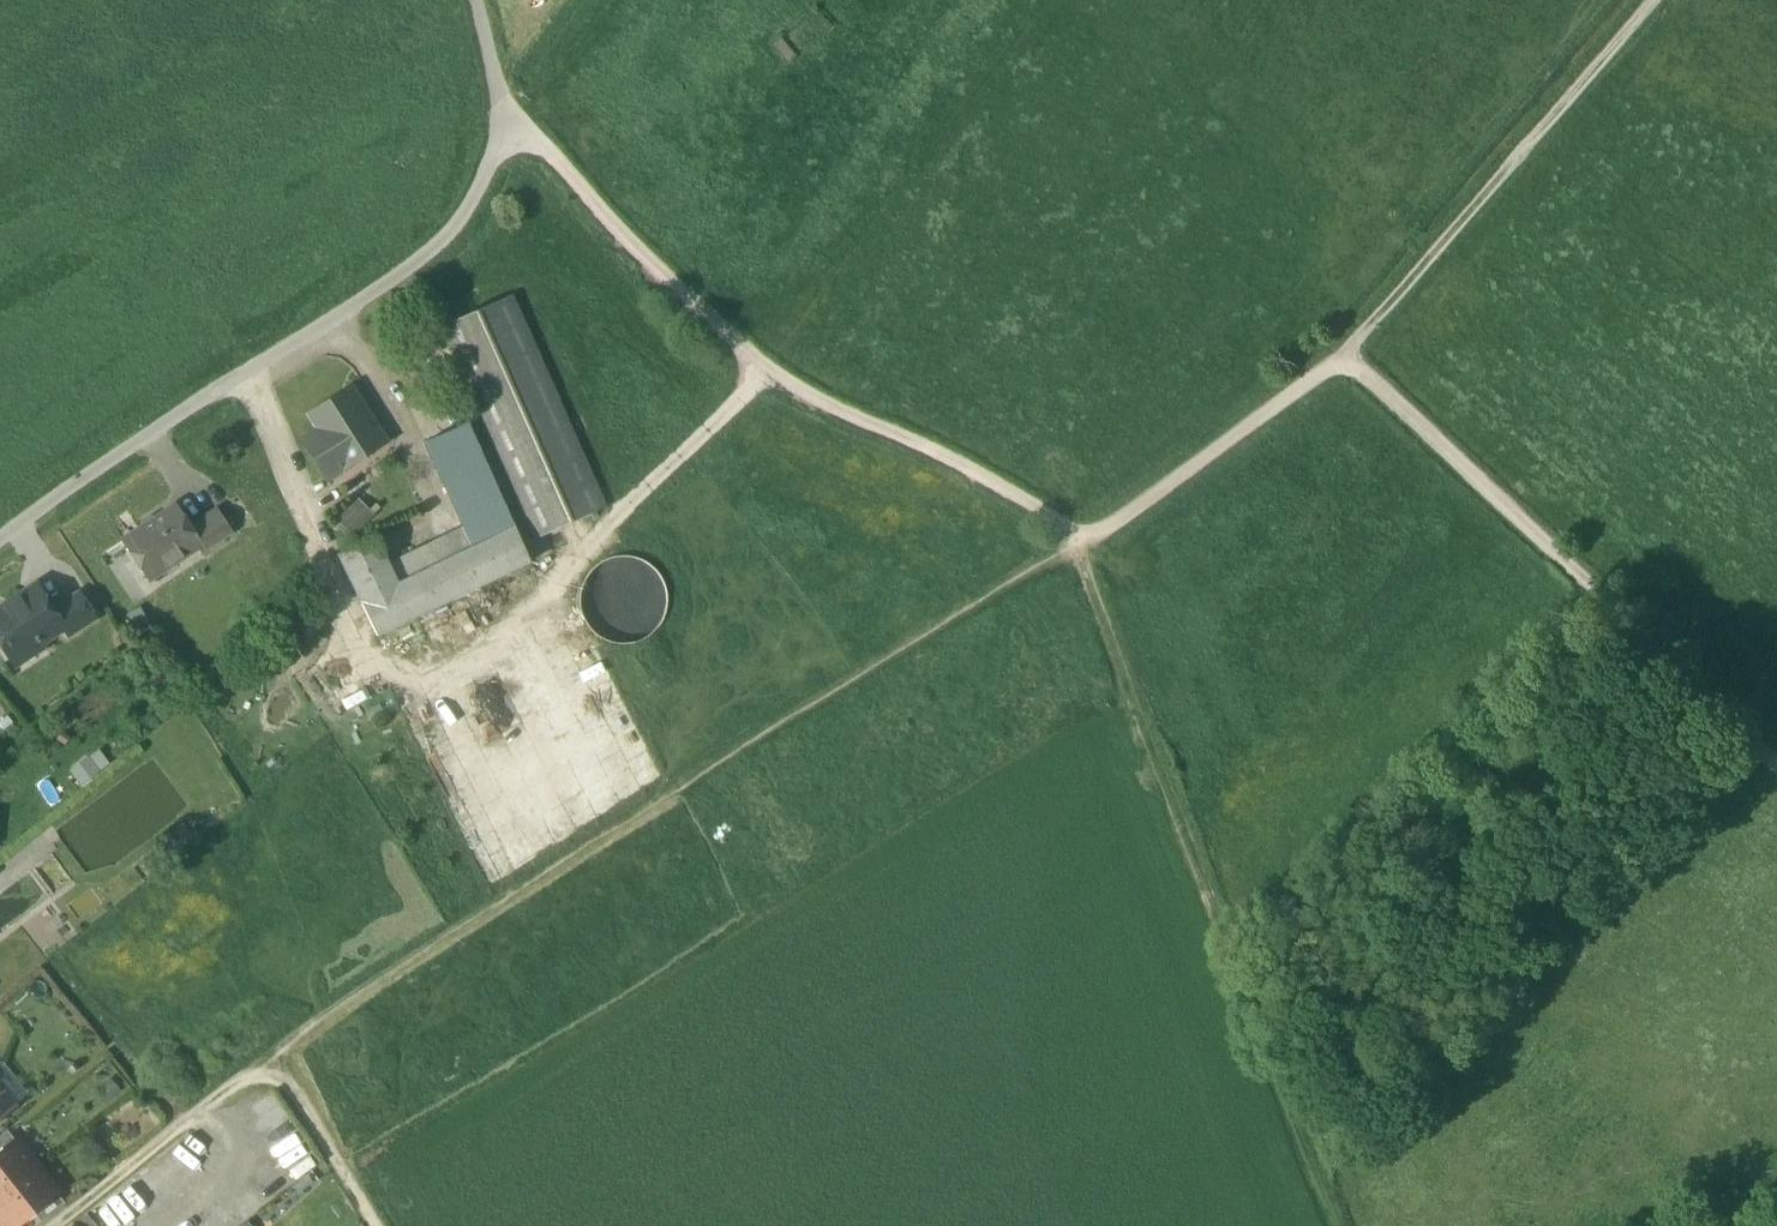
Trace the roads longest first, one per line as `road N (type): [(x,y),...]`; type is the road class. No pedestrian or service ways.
road 1 (track): [(472,0),(507,123),(768,379),(945,456),(1074,540),(1108,531),(1343,355)]
road 2 (track): [(274,1052),(590,840),(1074,540)]
road 3 (track): [(1339,1225),(1074,540)]
road 4 (residential): [(507,123),(472,209),(422,265),(0,541)]
road 5 (track): [(1343,355),(1776,767)]
road 6 (track): [(1653,0),(1343,355)]
road 7 (track): [(768,379),(624,508),(556,585)]
road 8 (track): [(54,1225),(274,1052)]
road 9 (track): [(376,1225),(274,1052)]

